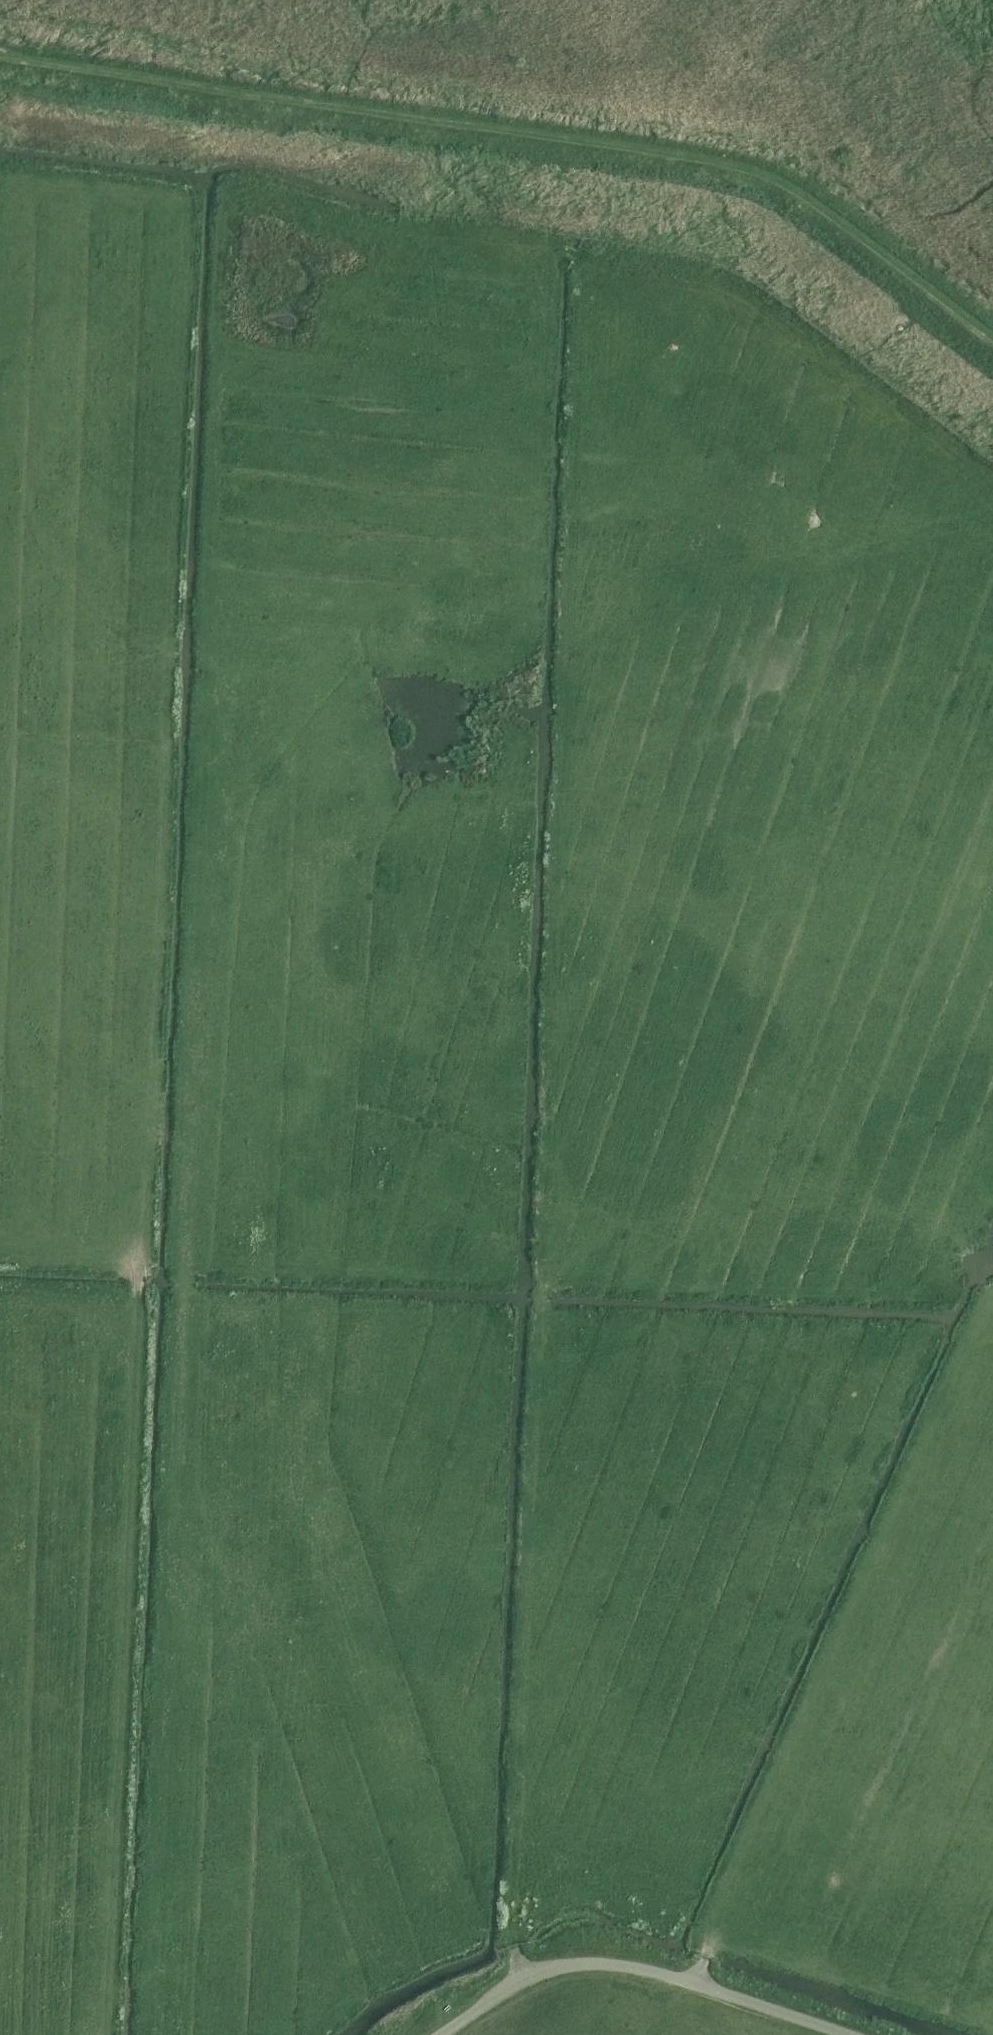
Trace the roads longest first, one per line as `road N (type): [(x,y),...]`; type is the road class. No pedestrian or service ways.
road 1 (track): [(992,347),(797,199),(747,170),(0,62)]
road 2 (track): [(842,2034),(663,1978),(584,1967),(530,1979),(442,2034)]

